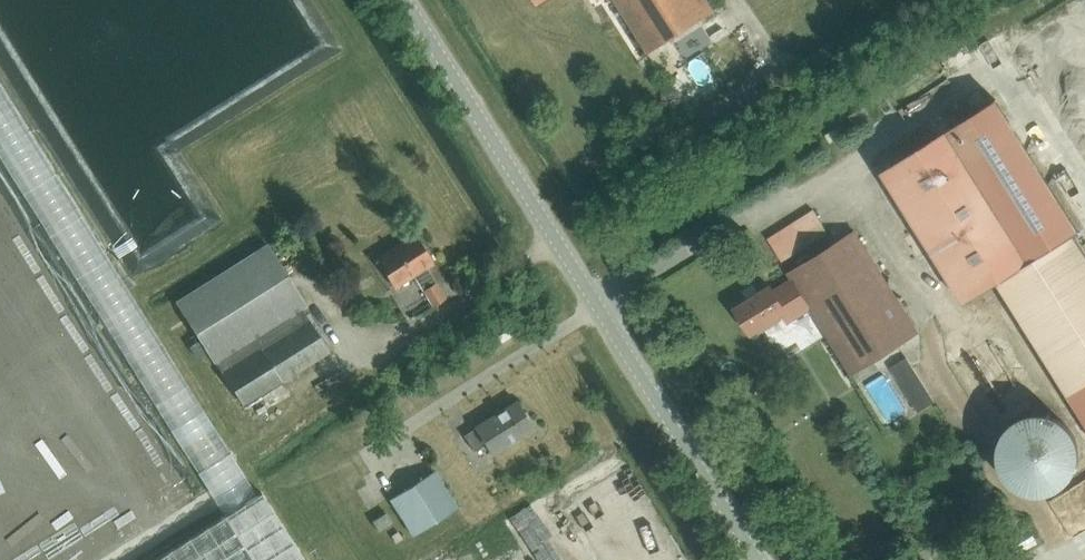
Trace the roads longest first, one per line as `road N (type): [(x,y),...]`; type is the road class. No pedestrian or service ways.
road 1 (unclassified): [(757,559),(403,0)]

